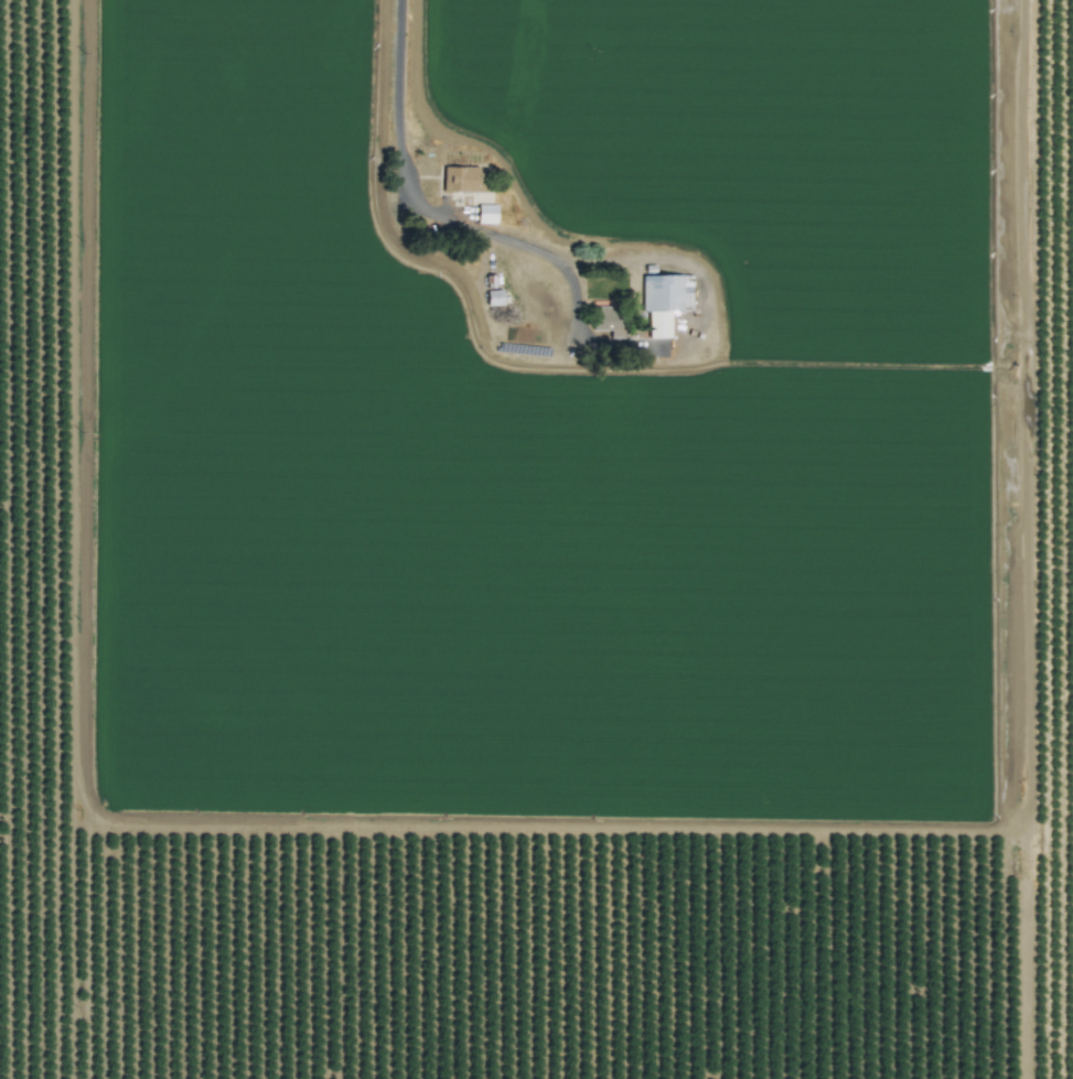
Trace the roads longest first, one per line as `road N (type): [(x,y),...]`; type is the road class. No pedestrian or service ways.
road 1 (residential): [(1024,0),(1023,1078)]
road 2 (residential): [(404,0),(400,102),(426,206),(438,218),(564,268),(579,285),(586,343),(654,352)]

